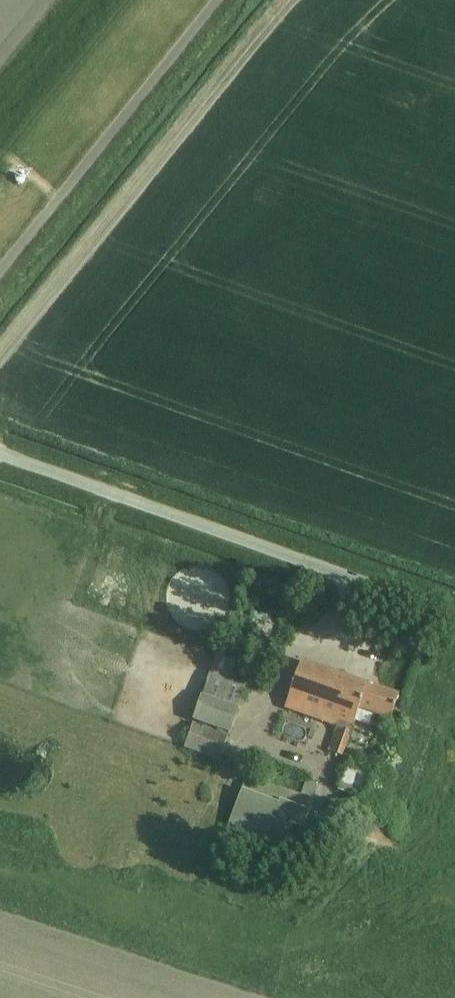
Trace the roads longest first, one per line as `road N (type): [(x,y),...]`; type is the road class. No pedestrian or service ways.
road 1 (unclassified): [(454,615),(0,453)]
road 2 (unclassified): [(0,270),(221,0)]

